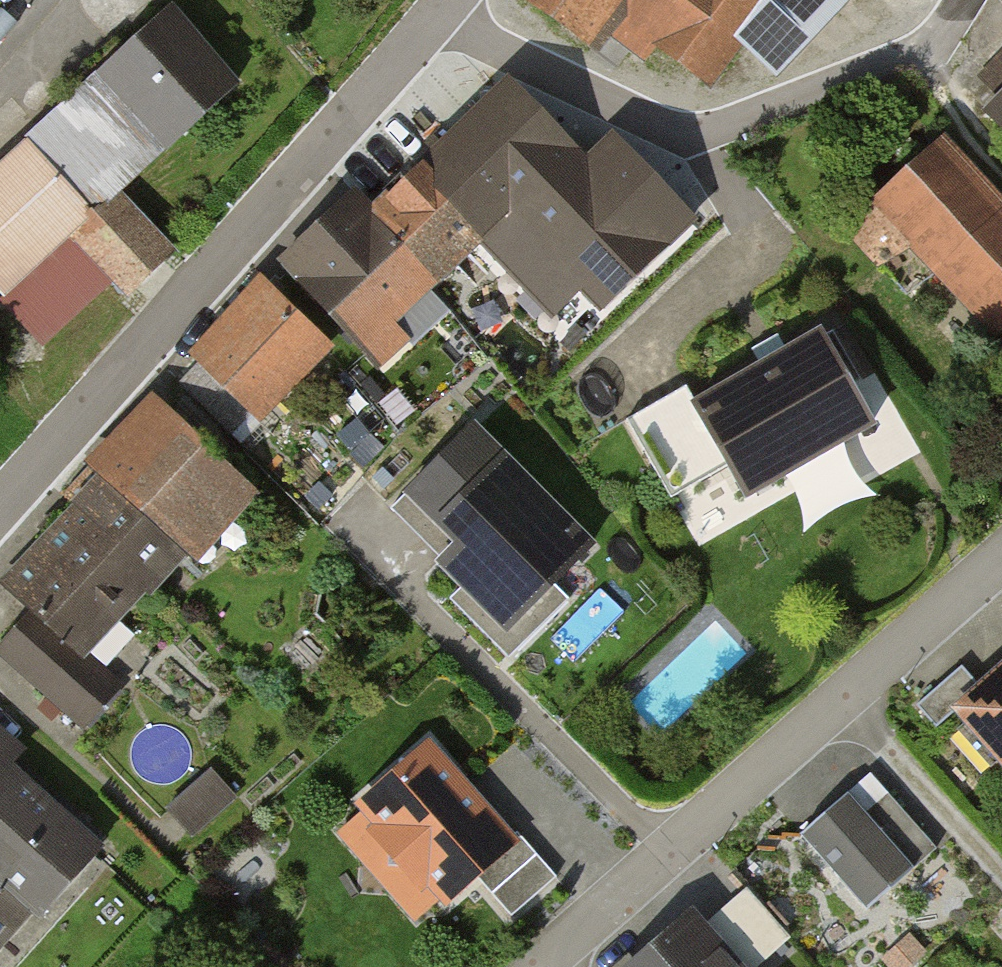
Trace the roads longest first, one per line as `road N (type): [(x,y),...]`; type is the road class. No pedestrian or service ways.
road 1 (residential): [(469,0),(0,518)]
road 2 (residential): [(1001,561),(543,966)]

